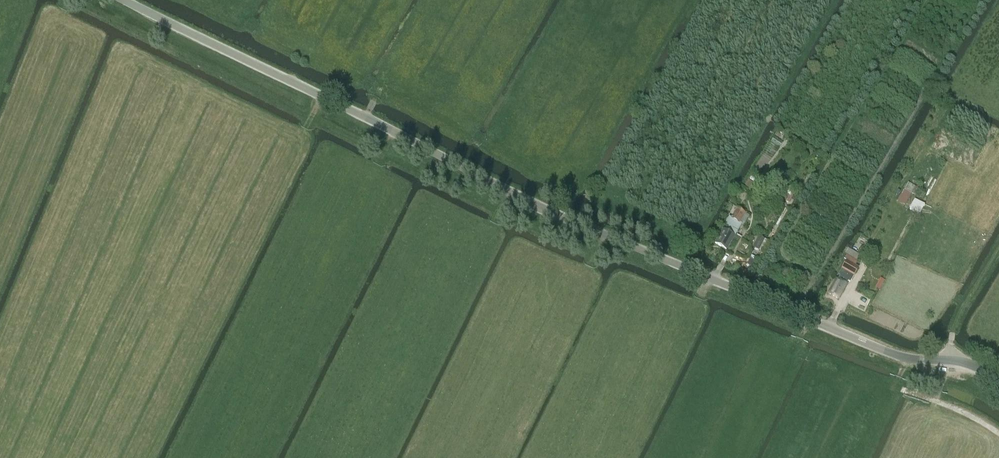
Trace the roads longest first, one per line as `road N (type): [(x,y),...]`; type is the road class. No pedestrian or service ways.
road 1 (tertiary): [(998,378),(950,360),(899,356),(690,273),(523,200),(124,0)]
road 2 (track): [(150,457),(308,140)]
road 3 (track): [(878,171),(981,0)]

